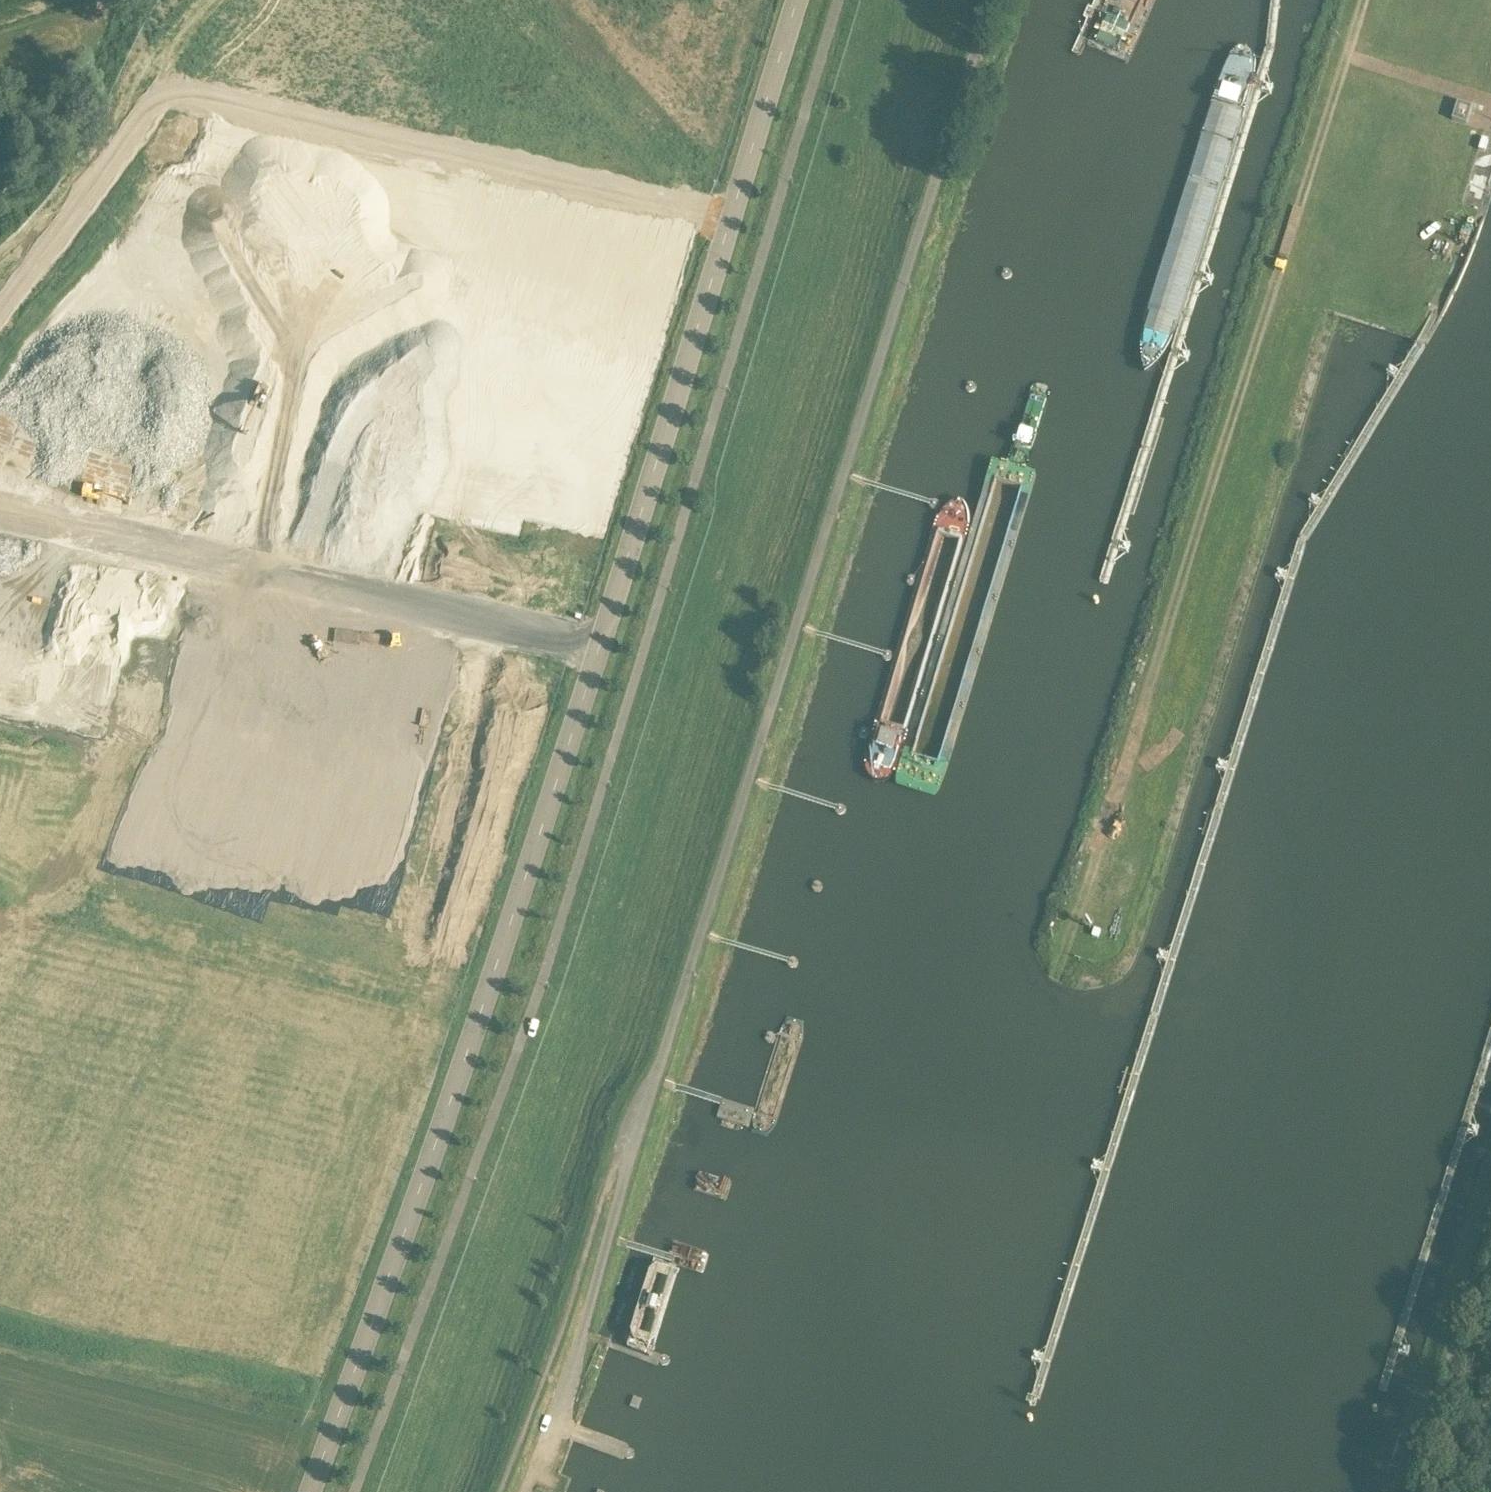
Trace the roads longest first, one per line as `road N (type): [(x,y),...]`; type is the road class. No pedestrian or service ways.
road 1 (tertiary): [(312,1491),(468,1059),(798,0)]
road 2 (track): [(1362,0),(1076,907),(1114,919),(1141,832)]

